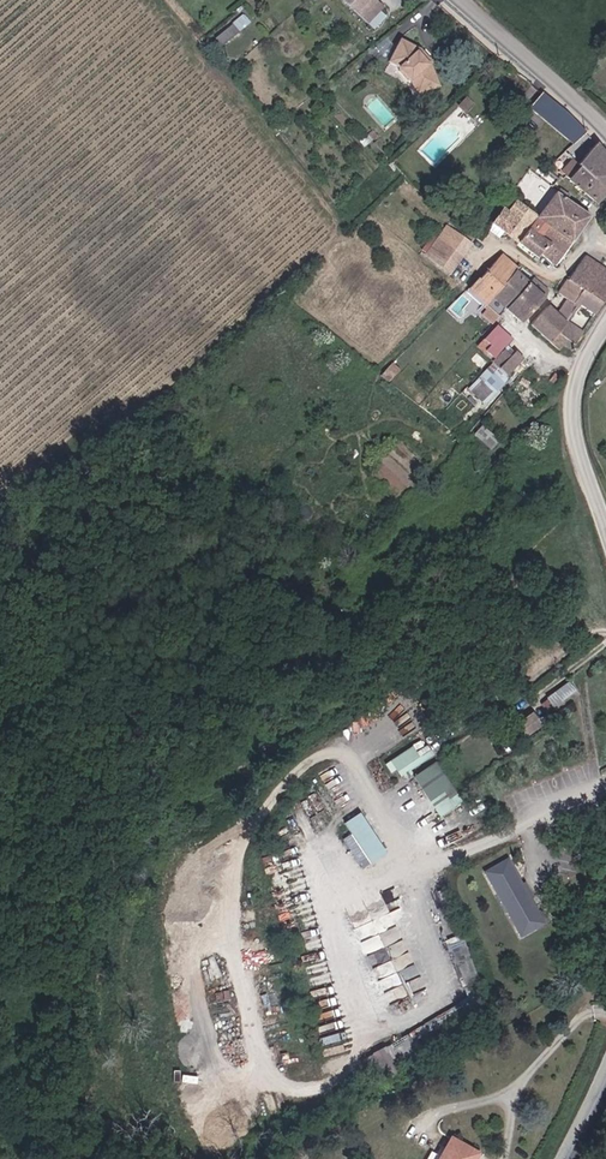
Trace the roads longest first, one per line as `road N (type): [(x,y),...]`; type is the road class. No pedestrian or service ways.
road 1 (tertiary): [(605,521),(578,394),(605,328)]
road 2 (tertiary): [(605,131),(467,0)]
road 3 (residential): [(592,244),(559,272),(493,247),(467,274)]

